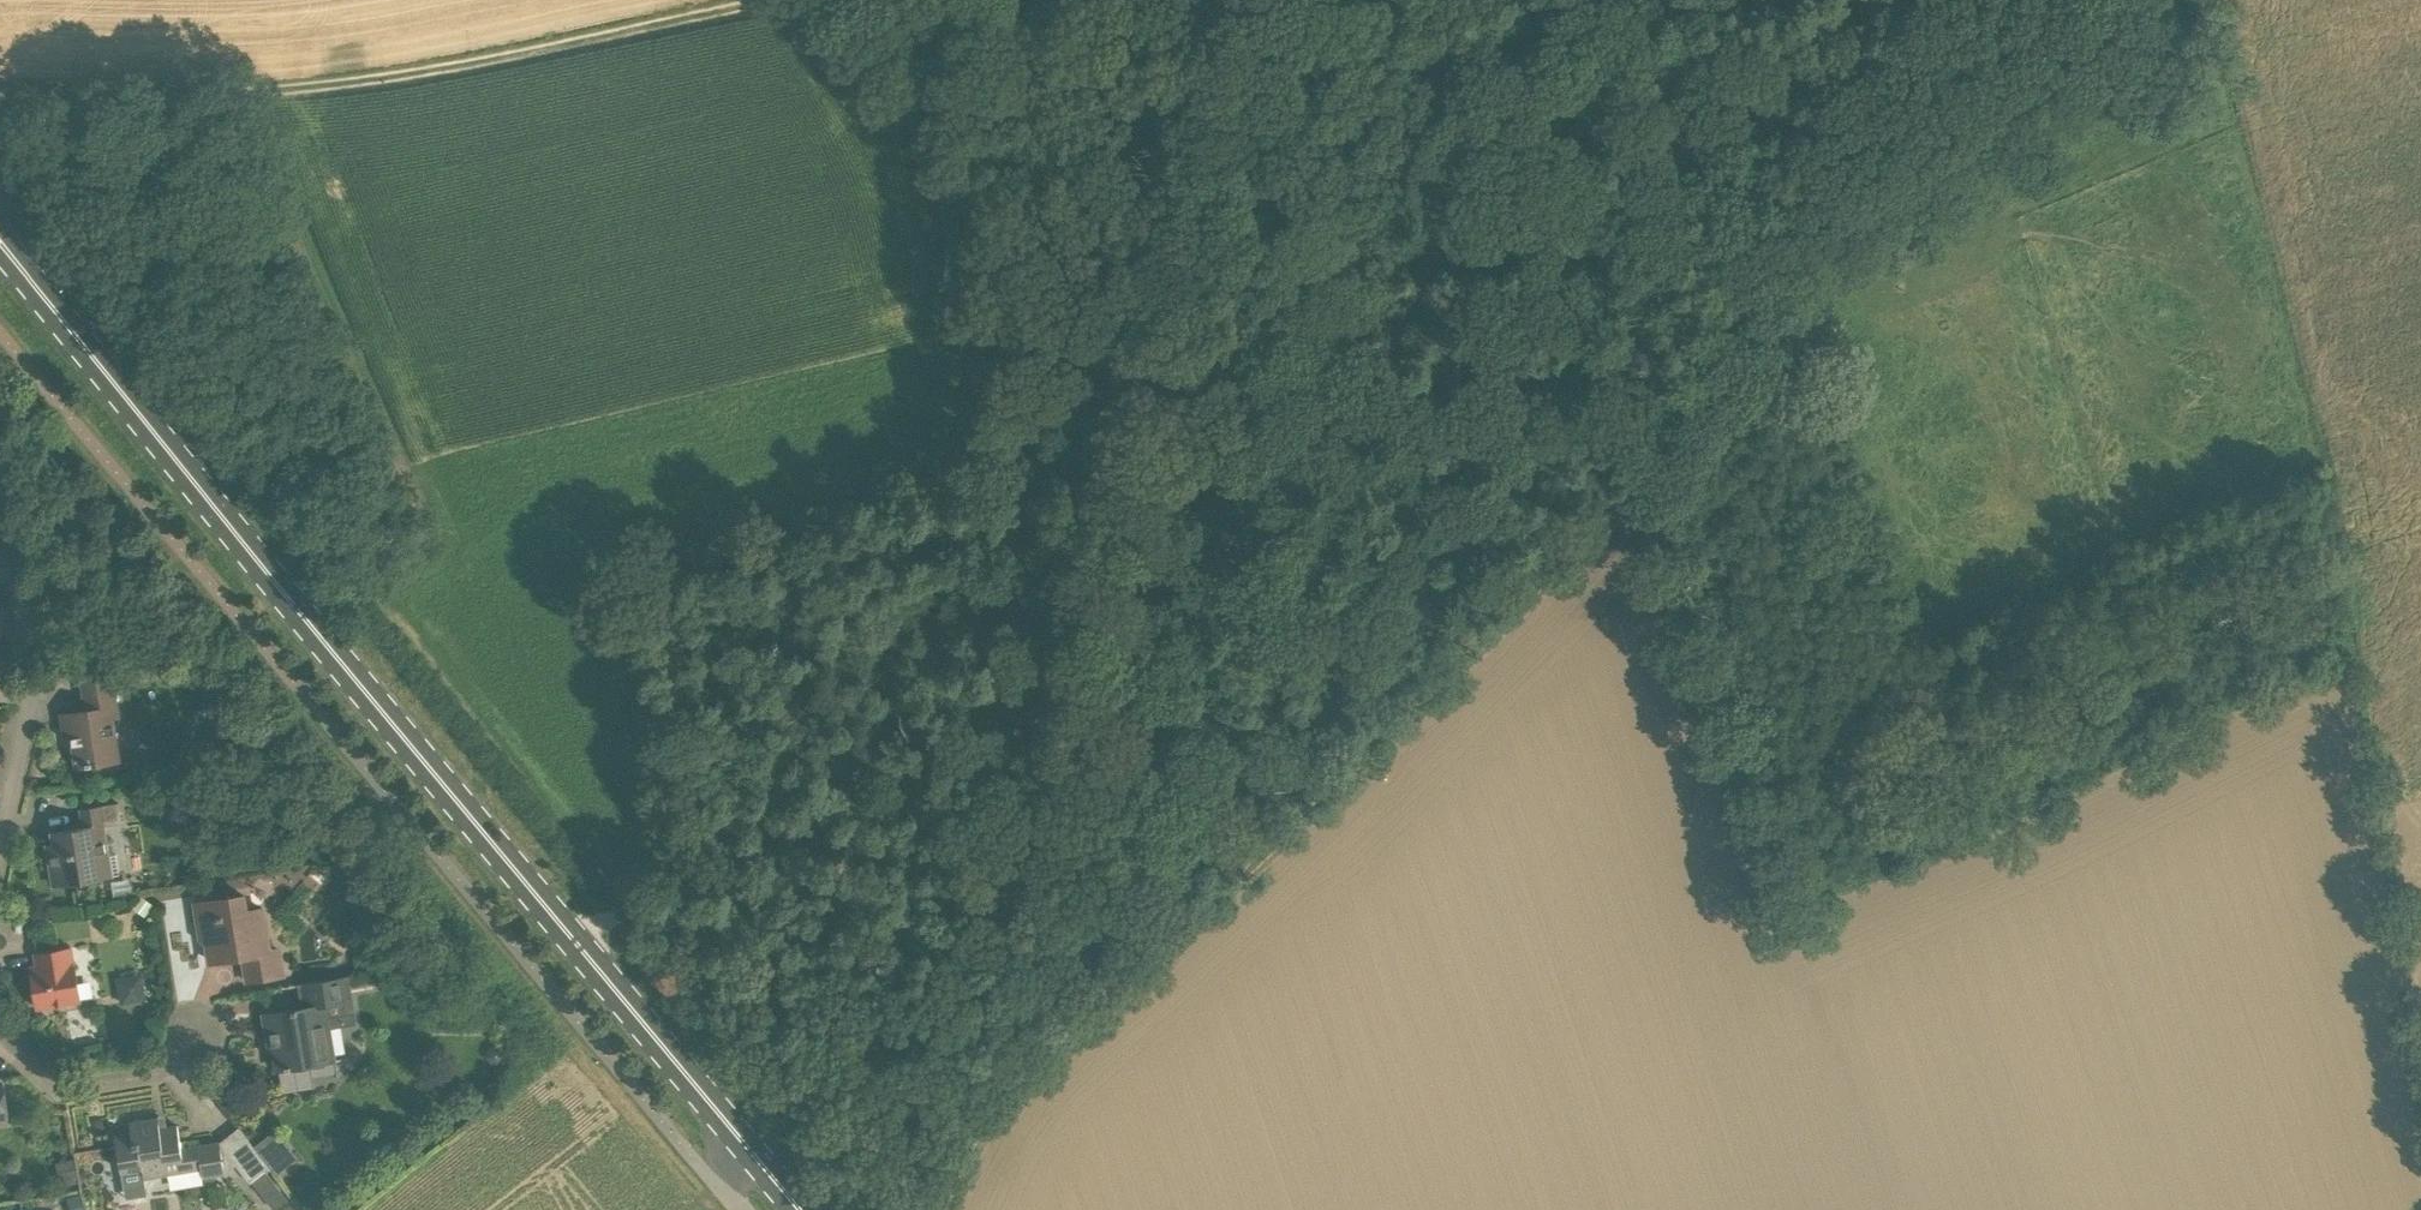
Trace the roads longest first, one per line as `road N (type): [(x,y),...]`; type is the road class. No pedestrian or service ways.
road 1 (track): [(1005,1103),(1405,752),(1506,631),(1604,536),(1764,257),(1852,158),(2083,0)]
road 2 (track): [(946,1209),(1005,1103),(1007,1064),(1073,896),(1390,191),(1448,0)]
road 3 (primary): [(799,1209),(0,243)]
road 4 (track): [(0,87),(355,82),(796,0)]
road 5 (residential): [(0,859),(36,686),(13,574),(0,564)]
road 6 (residential): [(199,1033),(156,1075),(66,1091),(0,1022)]

